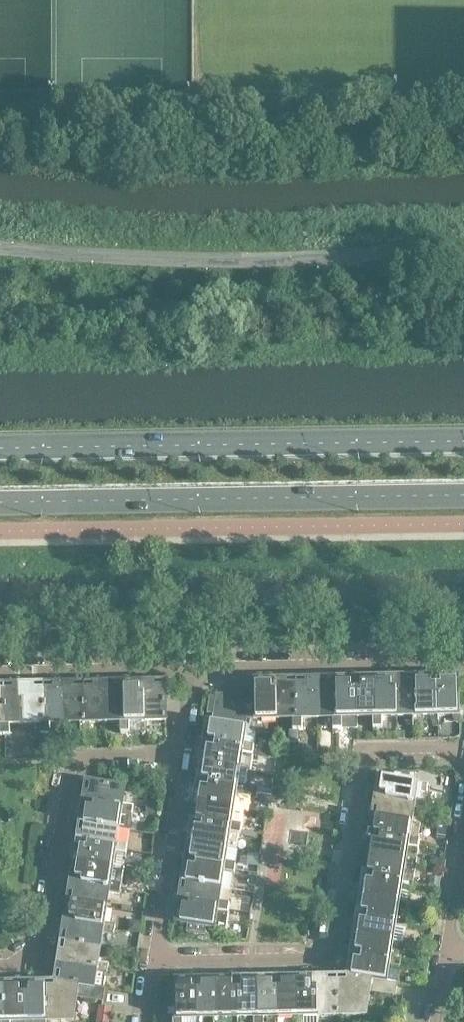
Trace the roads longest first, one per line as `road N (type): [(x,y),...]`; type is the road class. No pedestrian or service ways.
road 1 (residential): [(153,964),(334,961),(372,751),(463,754)]
road 2 (primary): [(463,441),(0,448)]
road 3 (primary): [(0,501),(463,495)]
road 4 (residential): [(0,970),(35,970),(74,759),(183,756)]
road 5 (residential): [(198,673),(463,666)]
road 6 (residential): [(153,964),(183,756)]
road 7 (residential): [(0,676),(198,673)]
road 8 (residential): [(444,956),(463,816)]

